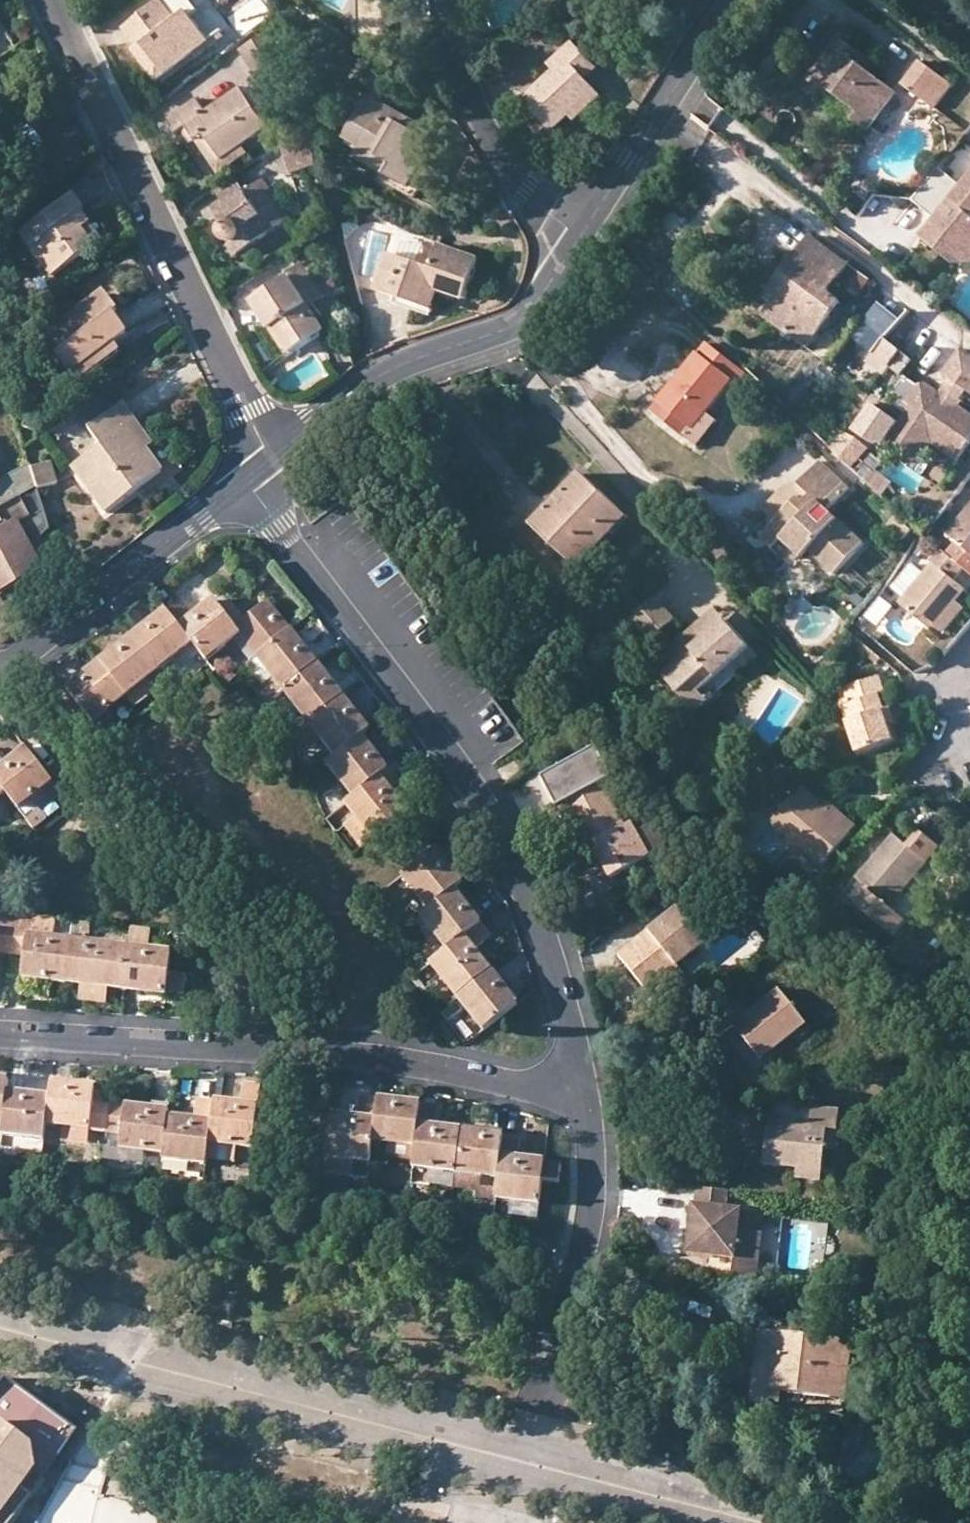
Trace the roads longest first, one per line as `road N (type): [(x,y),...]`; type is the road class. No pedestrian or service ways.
road 1 (residential): [(248,479),(505,836),(566,1006),(586,1088)]
road 2 (residential): [(0,1040),(368,1052),(519,1088),(586,1088)]
road 3 (residential): [(48,0),(271,460)]
road 4 (residential): [(271,460),(374,380),(509,329),(582,241)]
road 5 (residential): [(0,674),(248,479)]
road 6 (residential): [(582,241),(736,0)]
road 7 (residential): [(453,0),(467,77),(502,160),(582,241)]
road 8 (residential): [(586,1088),(588,1230),(547,1360)]
road 9 (residential): [(969,650),(944,681),(969,764)]

